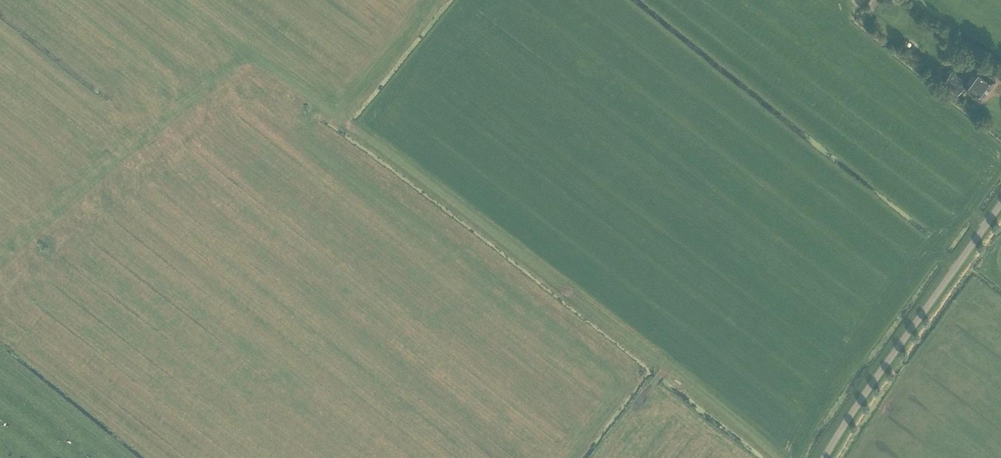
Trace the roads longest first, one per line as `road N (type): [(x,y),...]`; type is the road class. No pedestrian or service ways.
road 1 (unclassified): [(820,457),(1000,210)]

